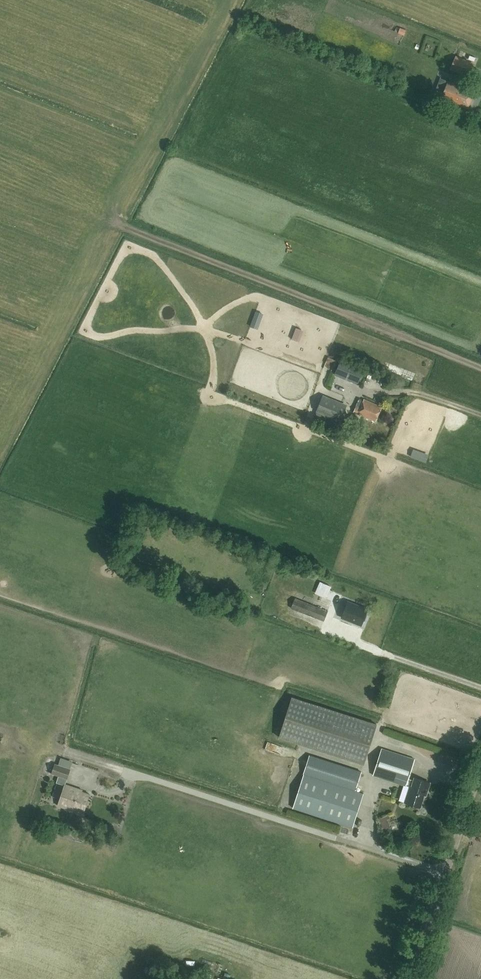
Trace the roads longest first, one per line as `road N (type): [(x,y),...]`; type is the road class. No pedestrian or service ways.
road 1 (unclassified): [(446,873),(135,774)]

